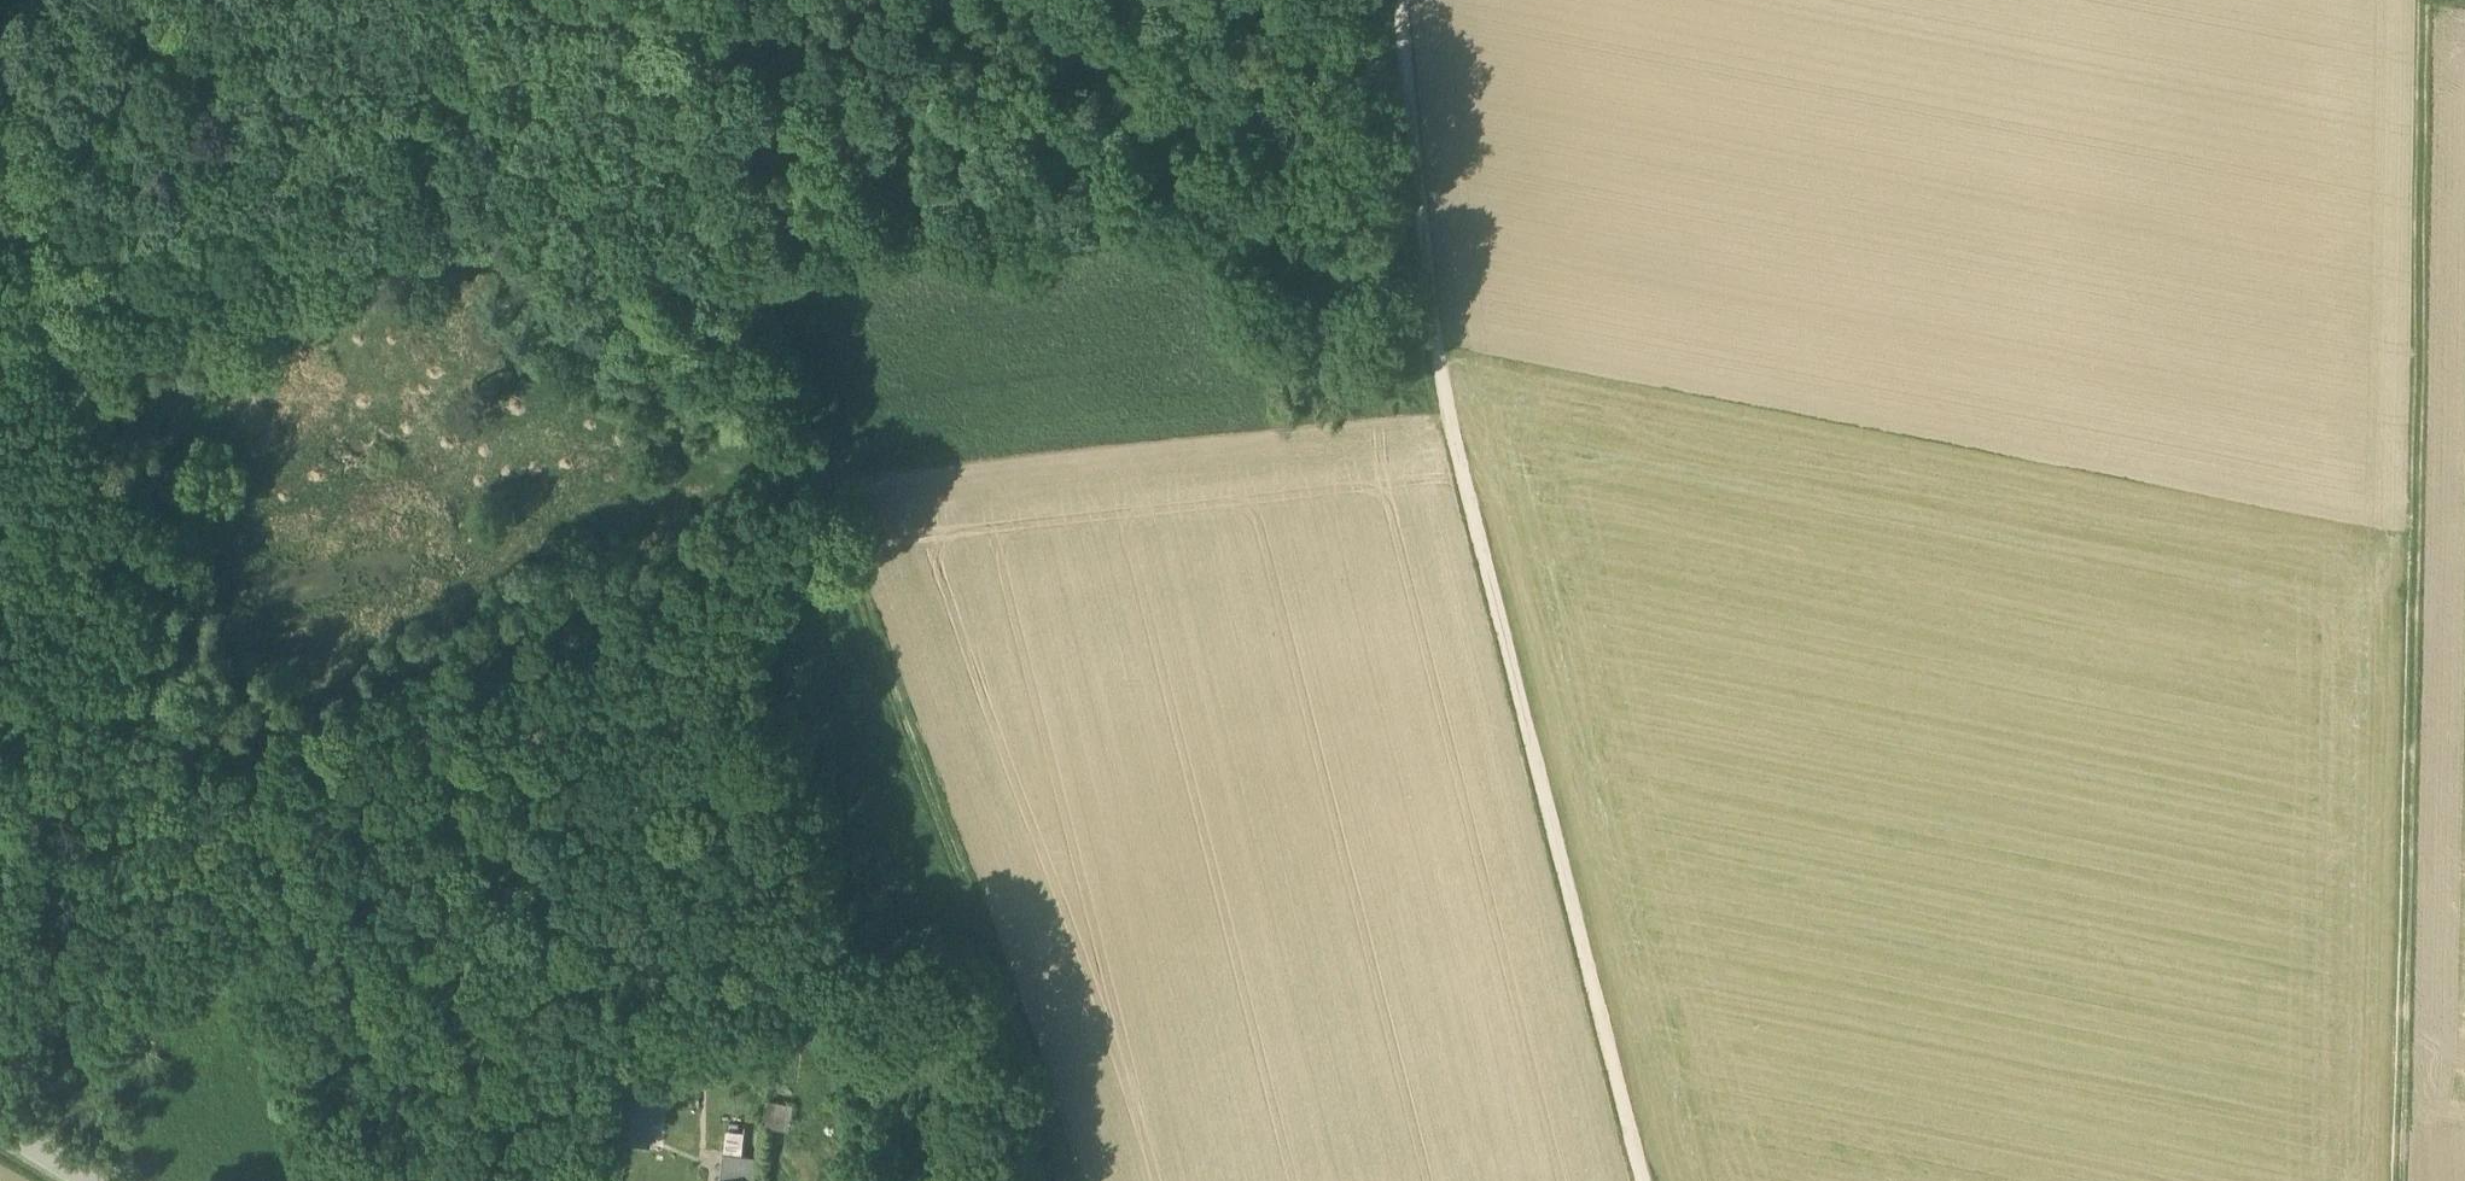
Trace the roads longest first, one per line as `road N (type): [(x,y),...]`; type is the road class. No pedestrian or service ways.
road 1 (track): [(1636,1180),(1441,413),(1394,0)]
road 2 (track): [(2397,1180),(2420,0)]
road 3 (track): [(0,165),(323,1180)]
road 4 (track): [(1079,1180),(1009,975),(938,816),(854,578)]

